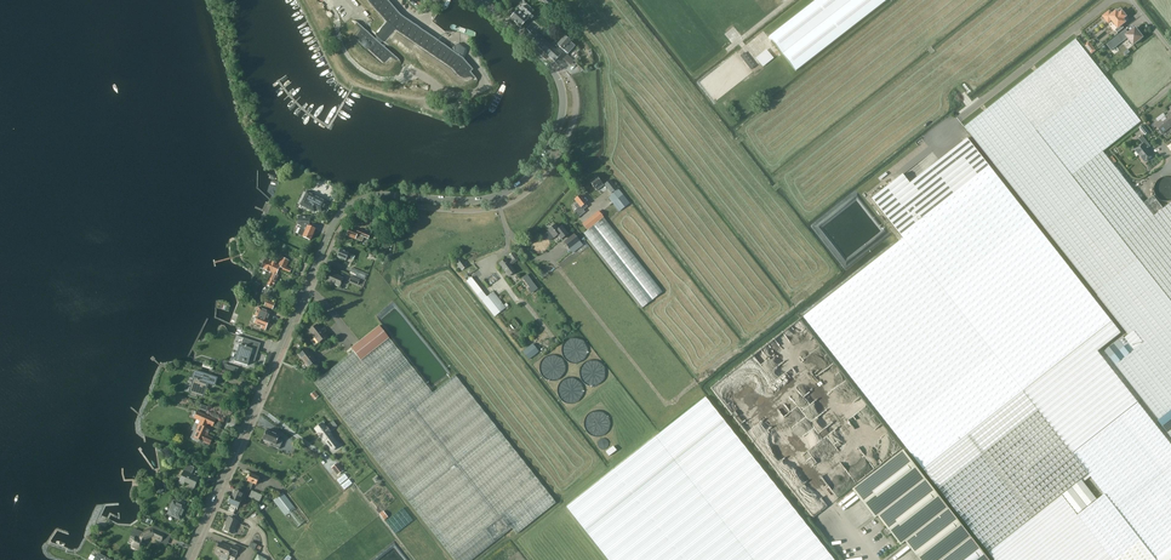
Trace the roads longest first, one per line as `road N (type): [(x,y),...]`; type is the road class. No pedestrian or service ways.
road 1 (tertiary): [(187,559),(343,209),(376,194),(495,197),(528,177),(551,143),(564,104),(560,80),(477,0)]
road 2 (unclassified): [(959,120),(1106,0)]

